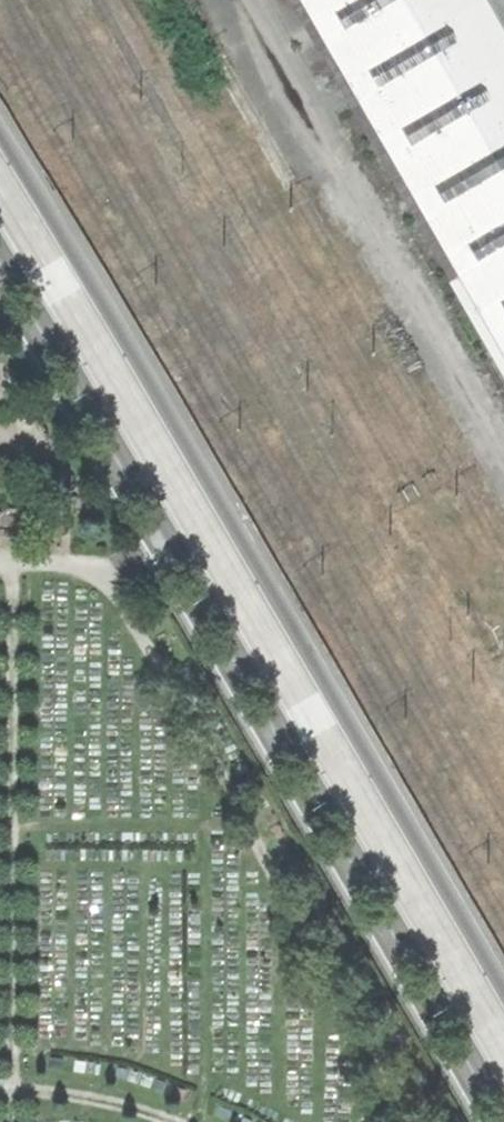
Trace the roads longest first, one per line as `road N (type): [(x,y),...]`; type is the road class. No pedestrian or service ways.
road 1 (secondary): [(0,245),(503,1108)]
road 2 (secondary): [(503,994),(0,132)]

